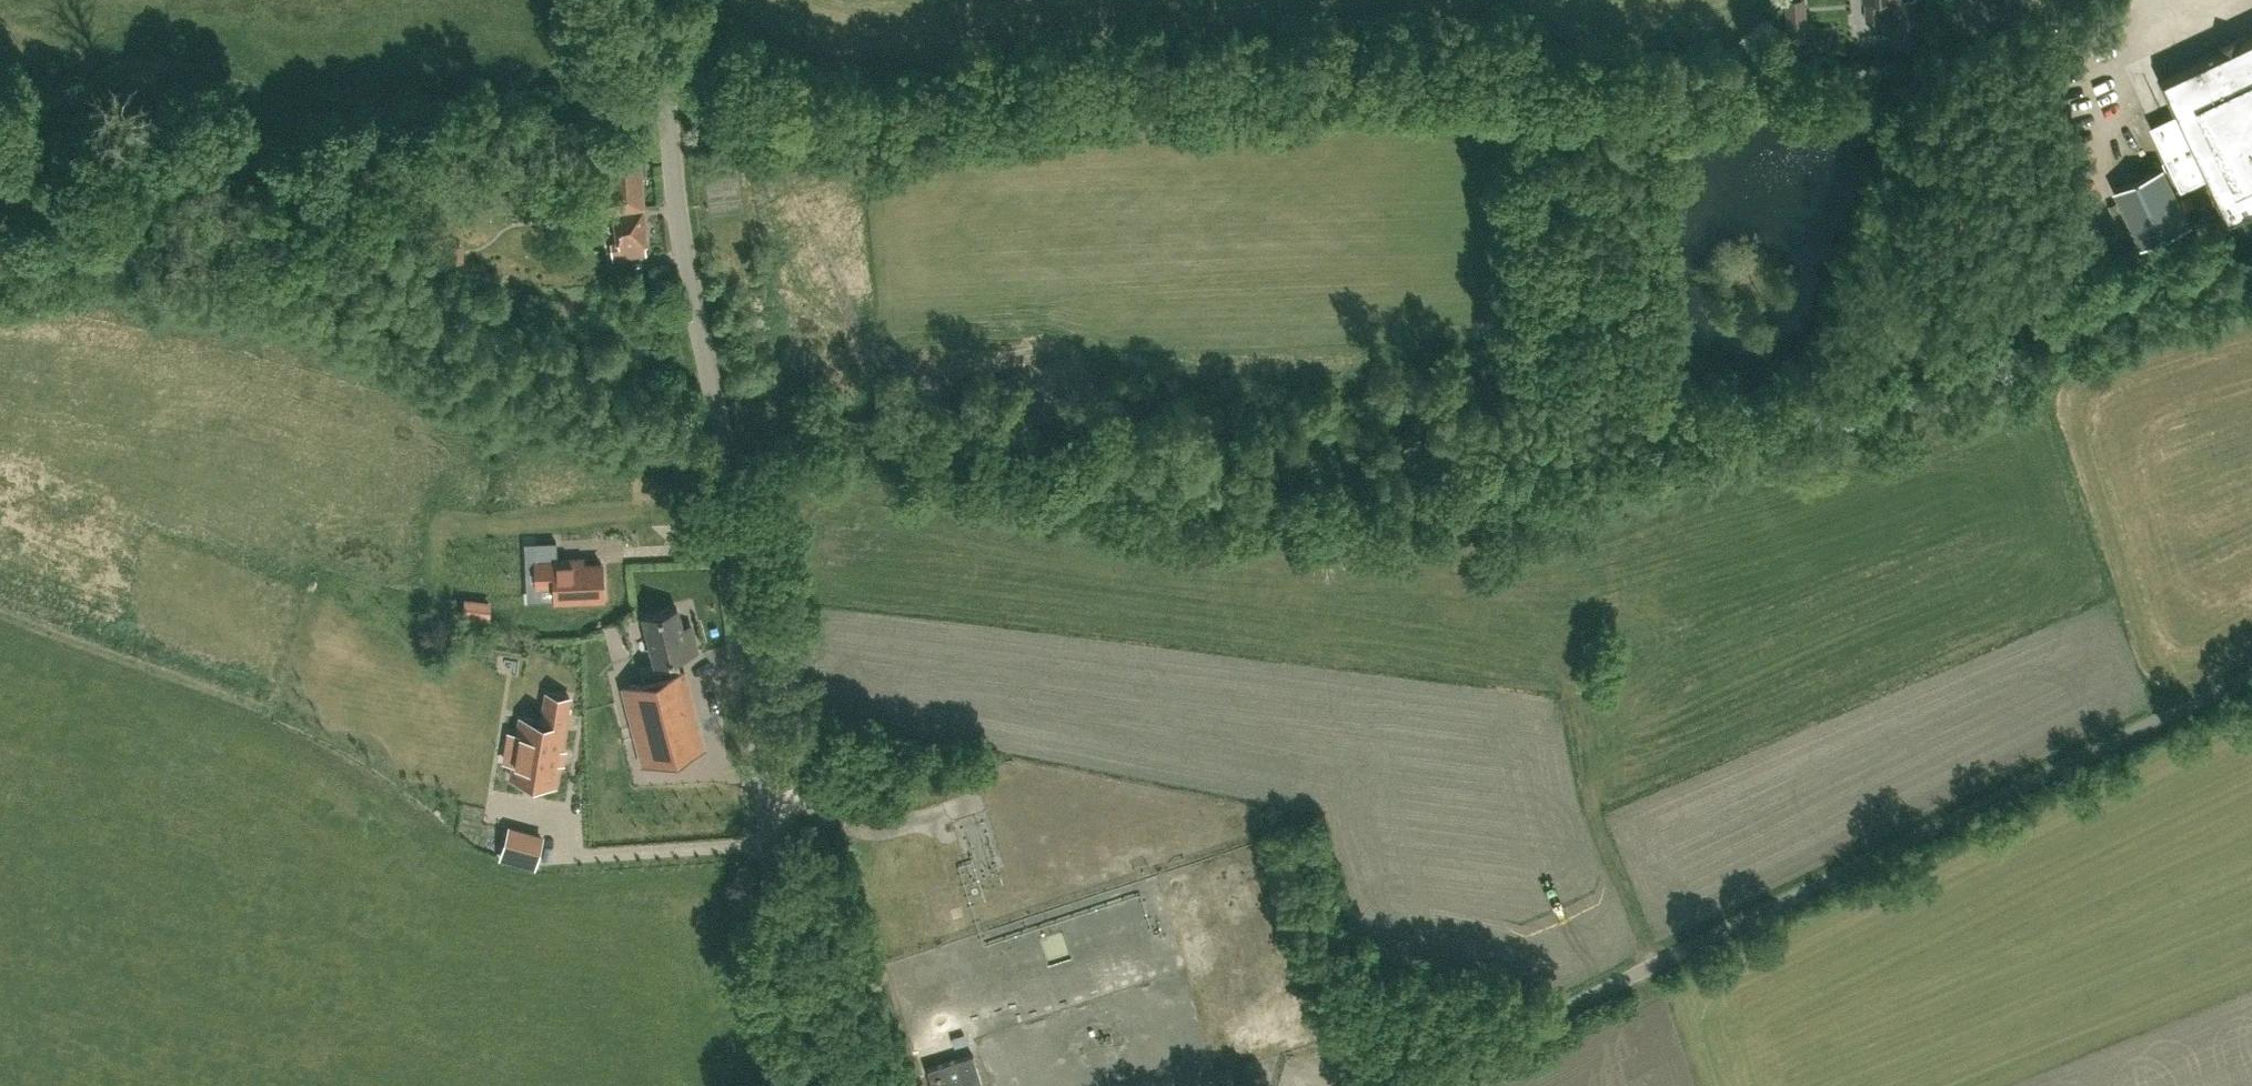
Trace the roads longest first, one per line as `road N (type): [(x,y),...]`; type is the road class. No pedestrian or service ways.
road 1 (unclassified): [(836,1085),(788,977),(764,859),(758,701),(732,498),(672,208),(659,0)]
road 2 (unclassified): [(1394,1085),(1490,1047),(2251,678)]

